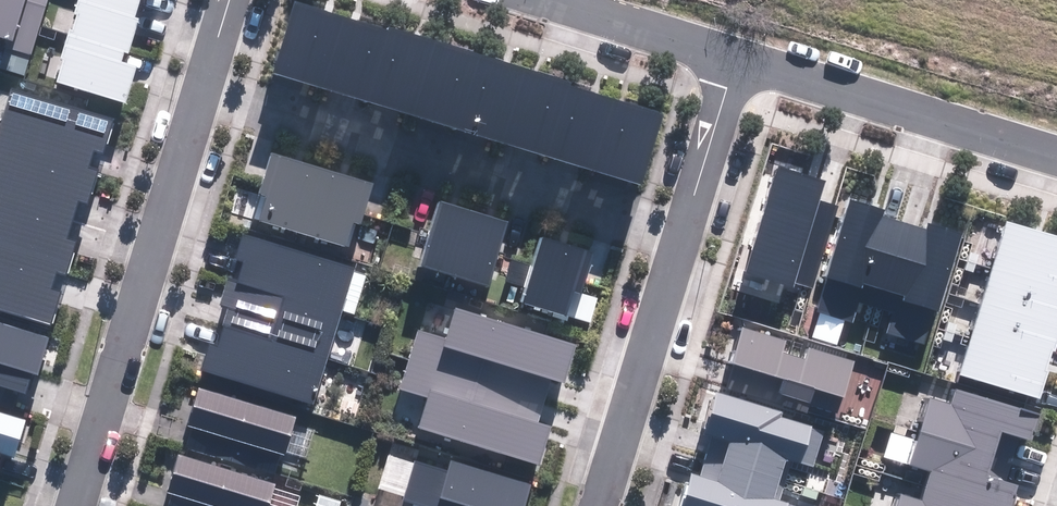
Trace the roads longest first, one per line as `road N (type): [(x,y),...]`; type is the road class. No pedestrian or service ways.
road 1 (residential): [(207,78),(686,229)]
road 2 (residential): [(79,505),(207,78)]
road 3 (residential): [(1056,162),(737,64)]
road 4 (residential): [(601,505),(686,229)]
road 5 (residential): [(737,64),(567,8)]
road 6 (residential): [(686,229),(737,64)]
road 7 (unknown): [(1056,10),(1008,147)]

